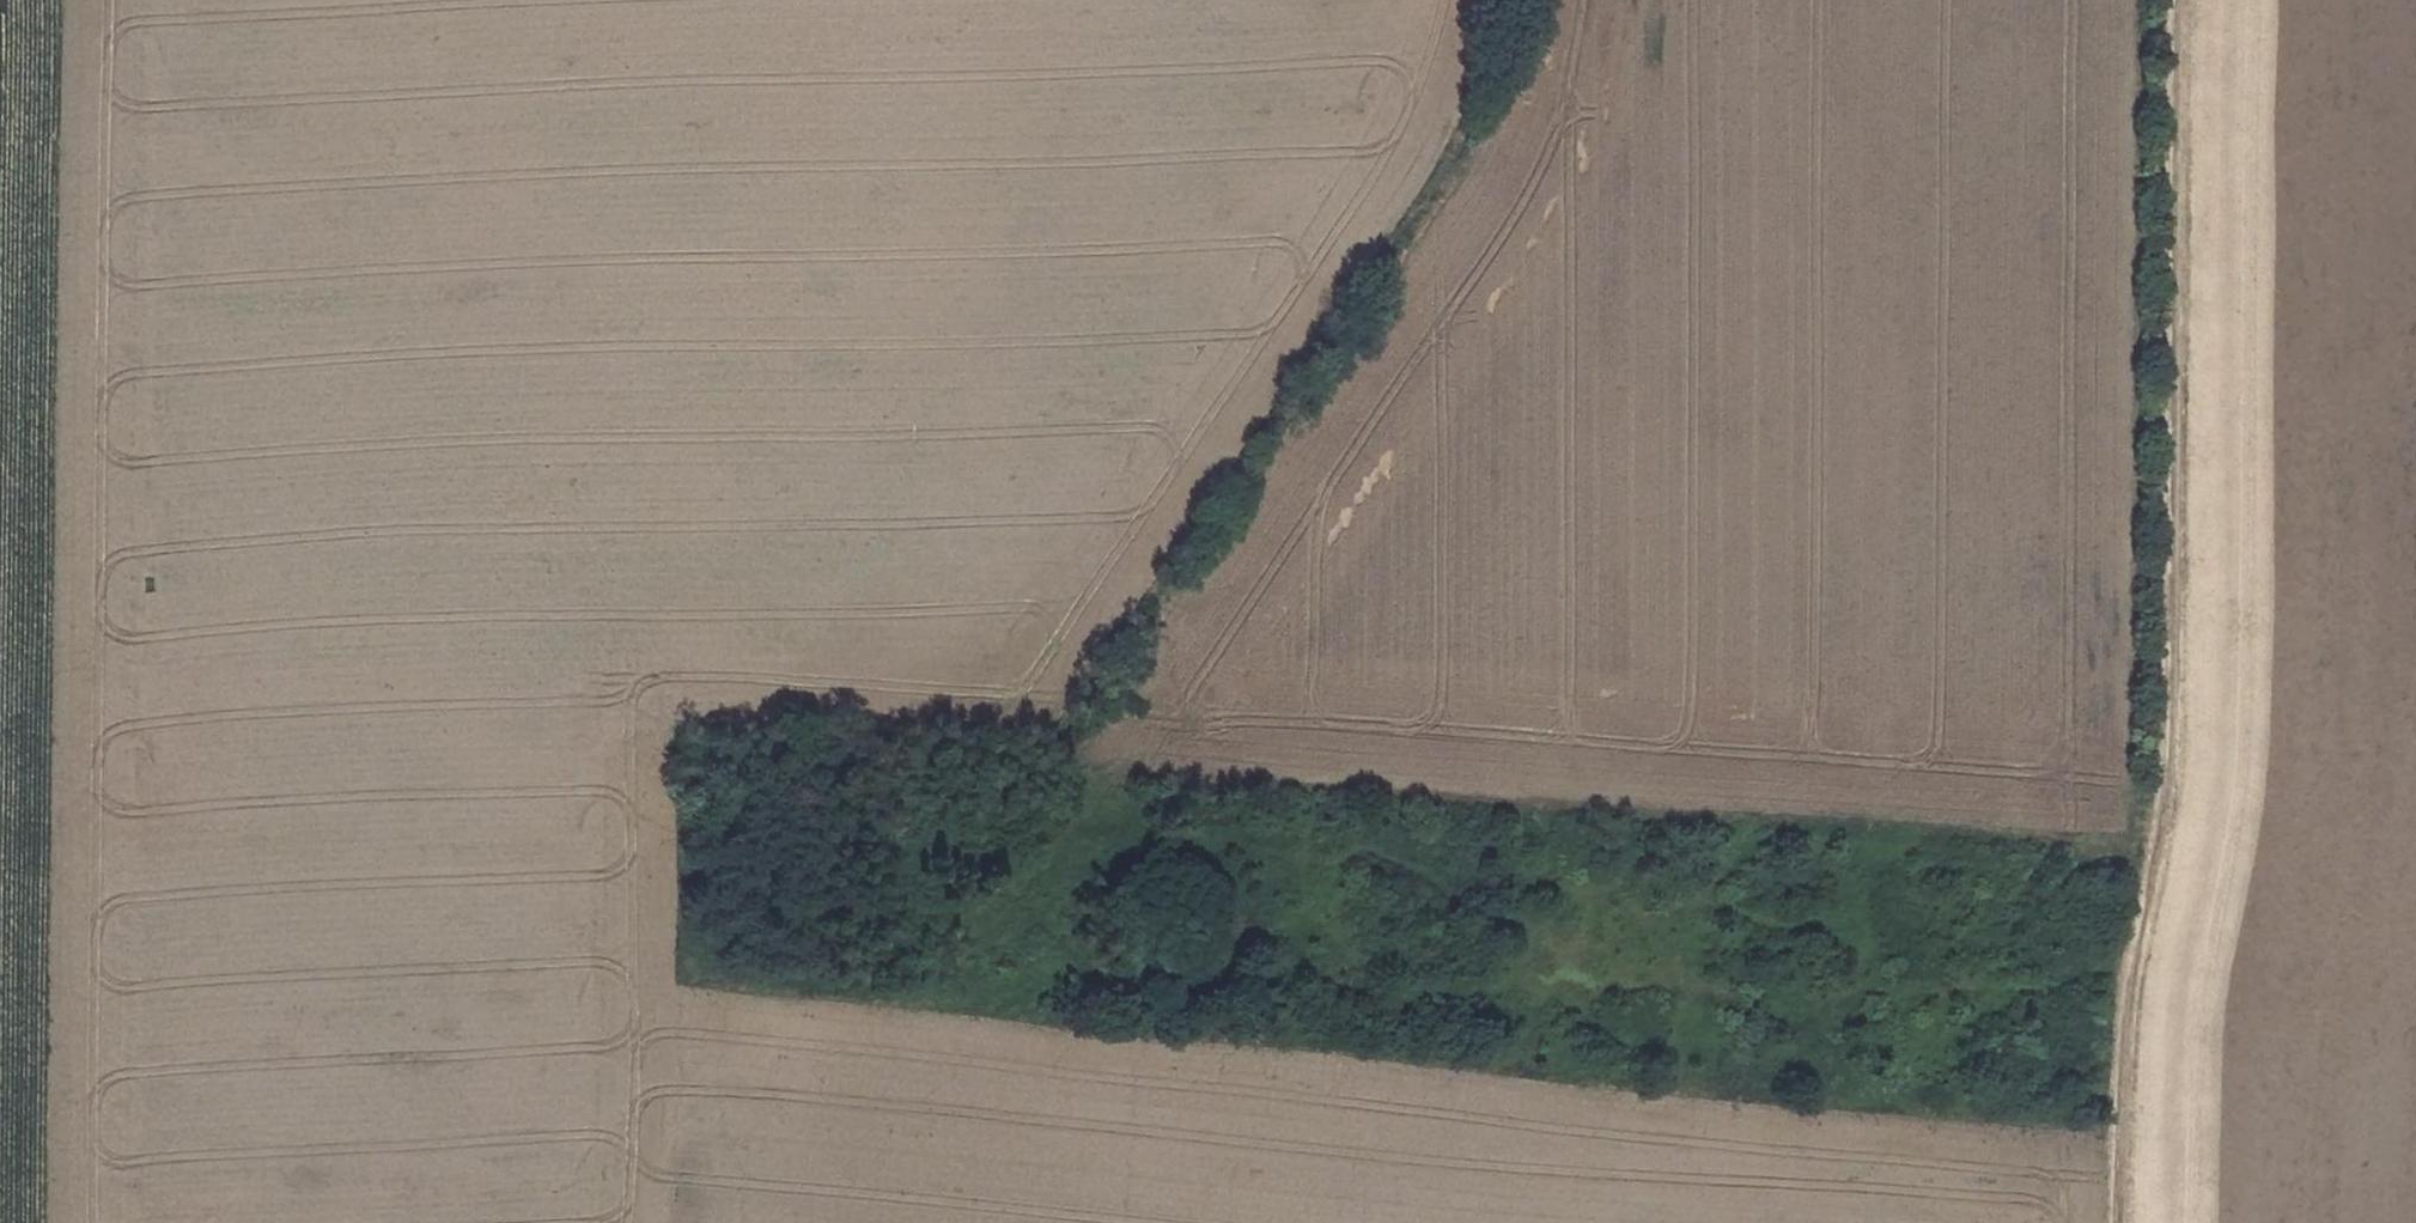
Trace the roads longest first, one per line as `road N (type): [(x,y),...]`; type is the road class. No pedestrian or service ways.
road 1 (track): [(2107,1222),(2162,802),(2175,536),(2174,0)]

